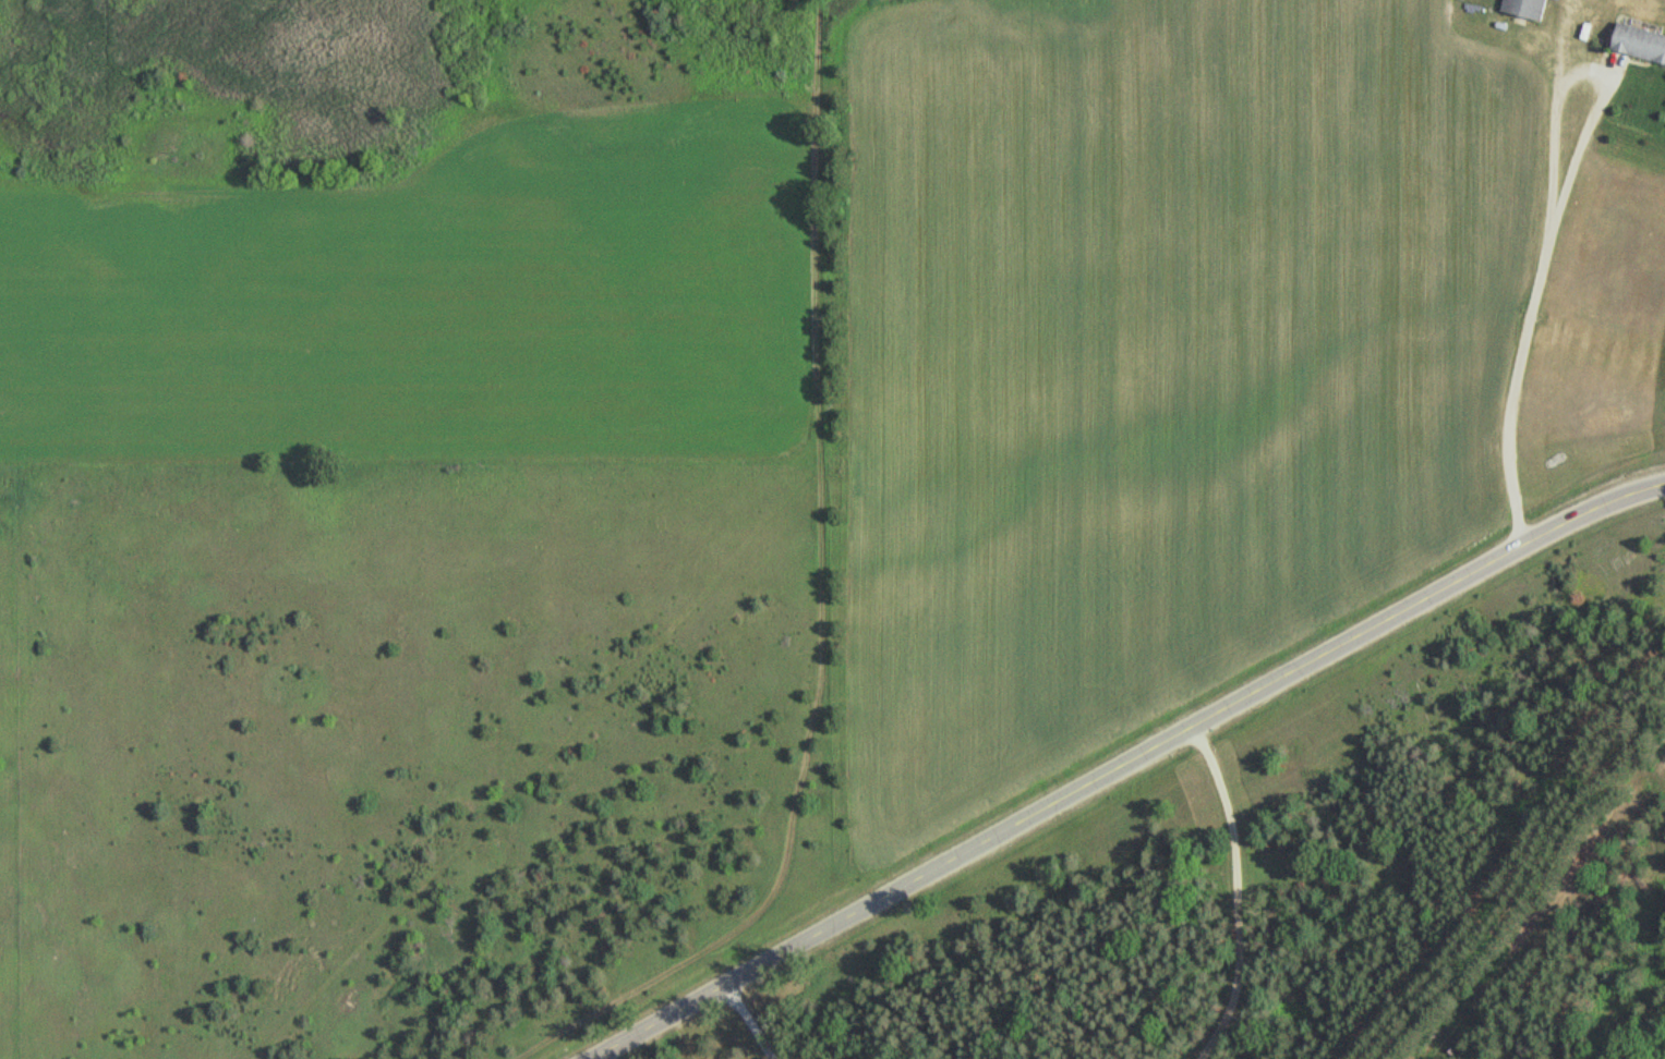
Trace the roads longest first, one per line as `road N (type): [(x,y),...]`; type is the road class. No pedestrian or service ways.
road 1 (residential): [(594,1058),(1100,771),(1559,525),(1664,481)]

